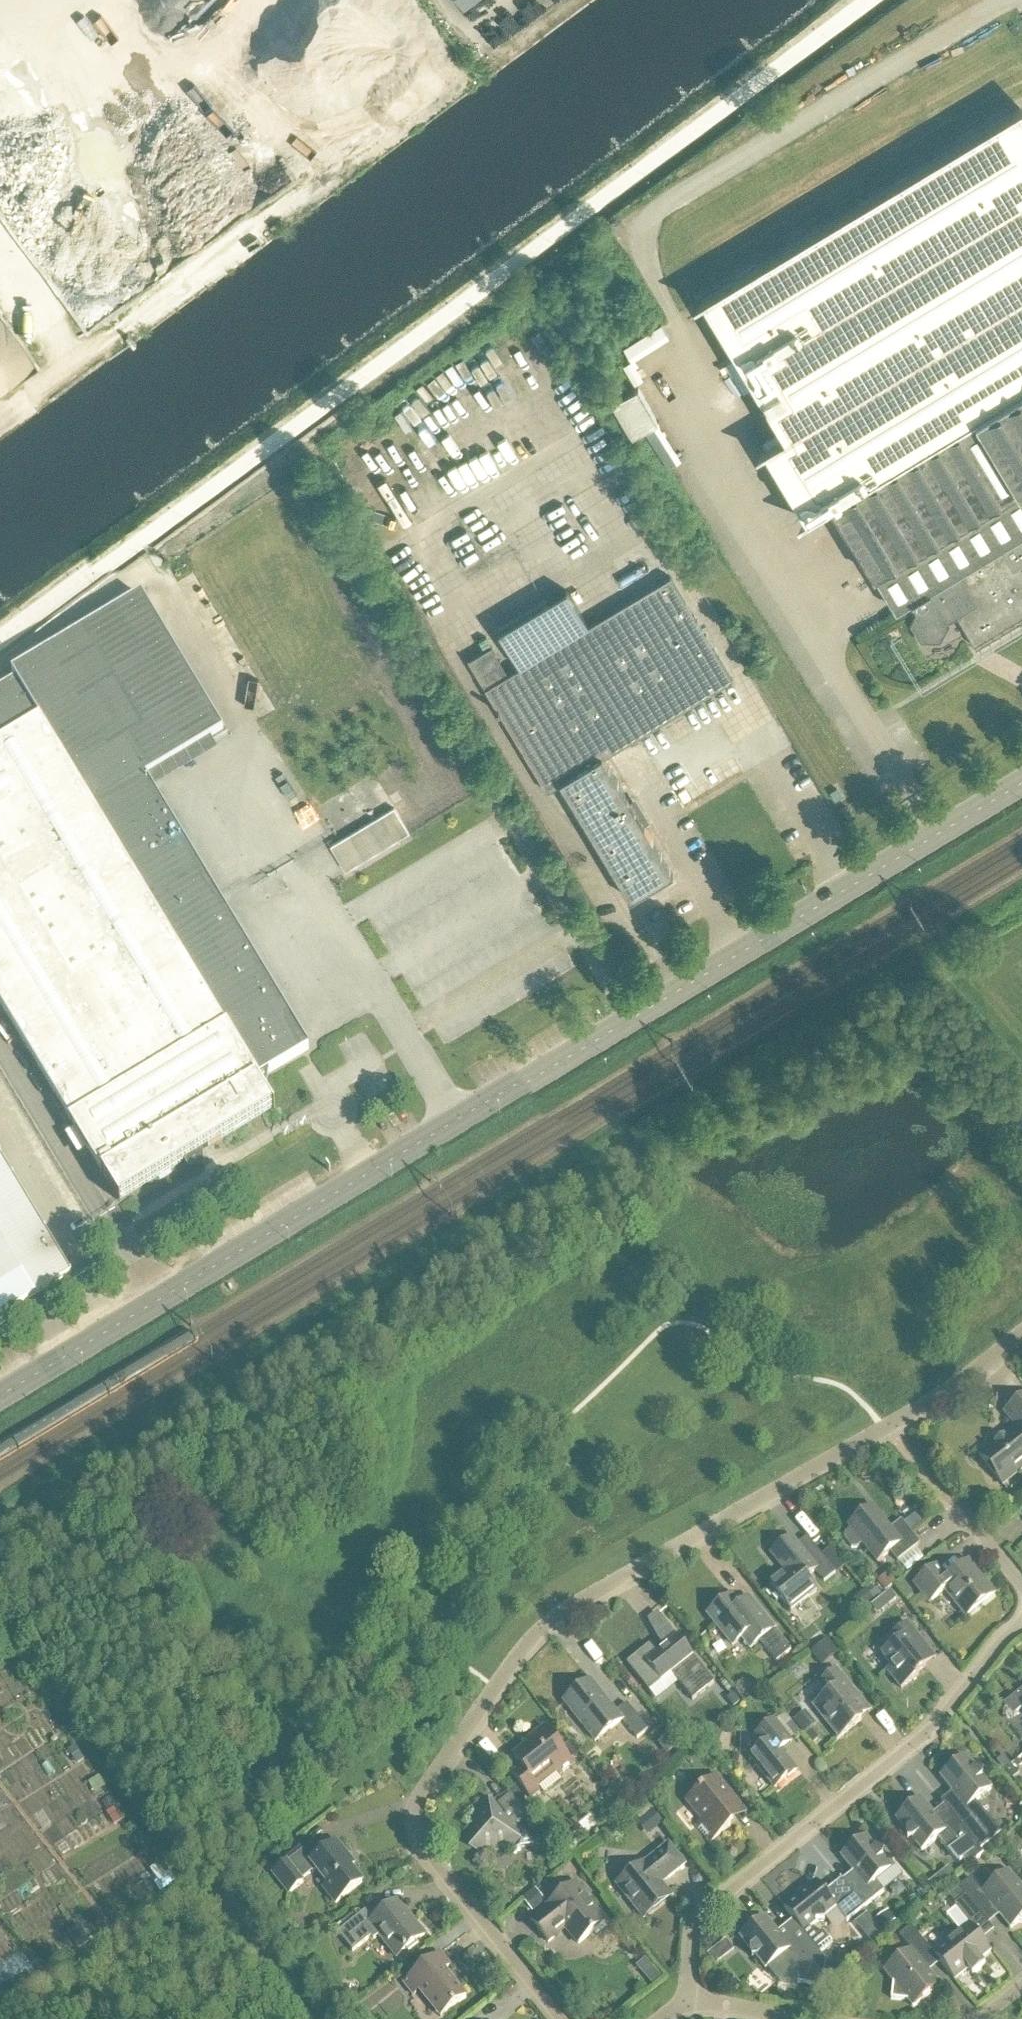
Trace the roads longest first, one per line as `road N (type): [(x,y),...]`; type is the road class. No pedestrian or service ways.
road 1 (unclassified): [(1021,784),(0,1400)]
road 2 (track): [(316,2018),(224,1894),(228,1833),(426,1561),(662,1337),(684,1325),(762,1370),(851,1396),(887,1430)]
road 3 (residential): [(558,2018),(423,1853),(414,1823),(421,1803),(528,1650),(565,1617),(887,1430)]
road 4 (residential): [(1021,1627),(891,1771),(699,1918),(689,1940),(690,2003)]
road 5 (residential): [(1021,1340),(887,1430)]

